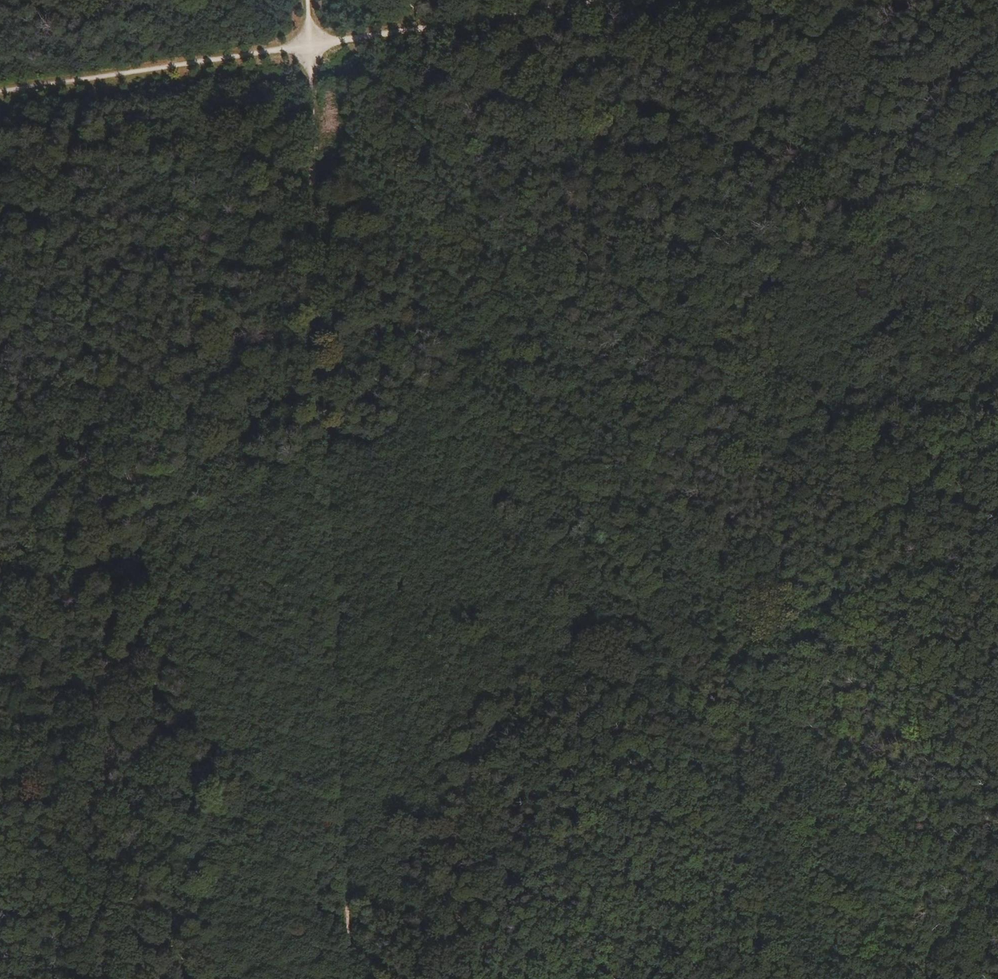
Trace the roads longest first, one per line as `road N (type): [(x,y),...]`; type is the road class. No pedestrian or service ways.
road 1 (track): [(997,391),(592,808),(525,885),(481,978)]

